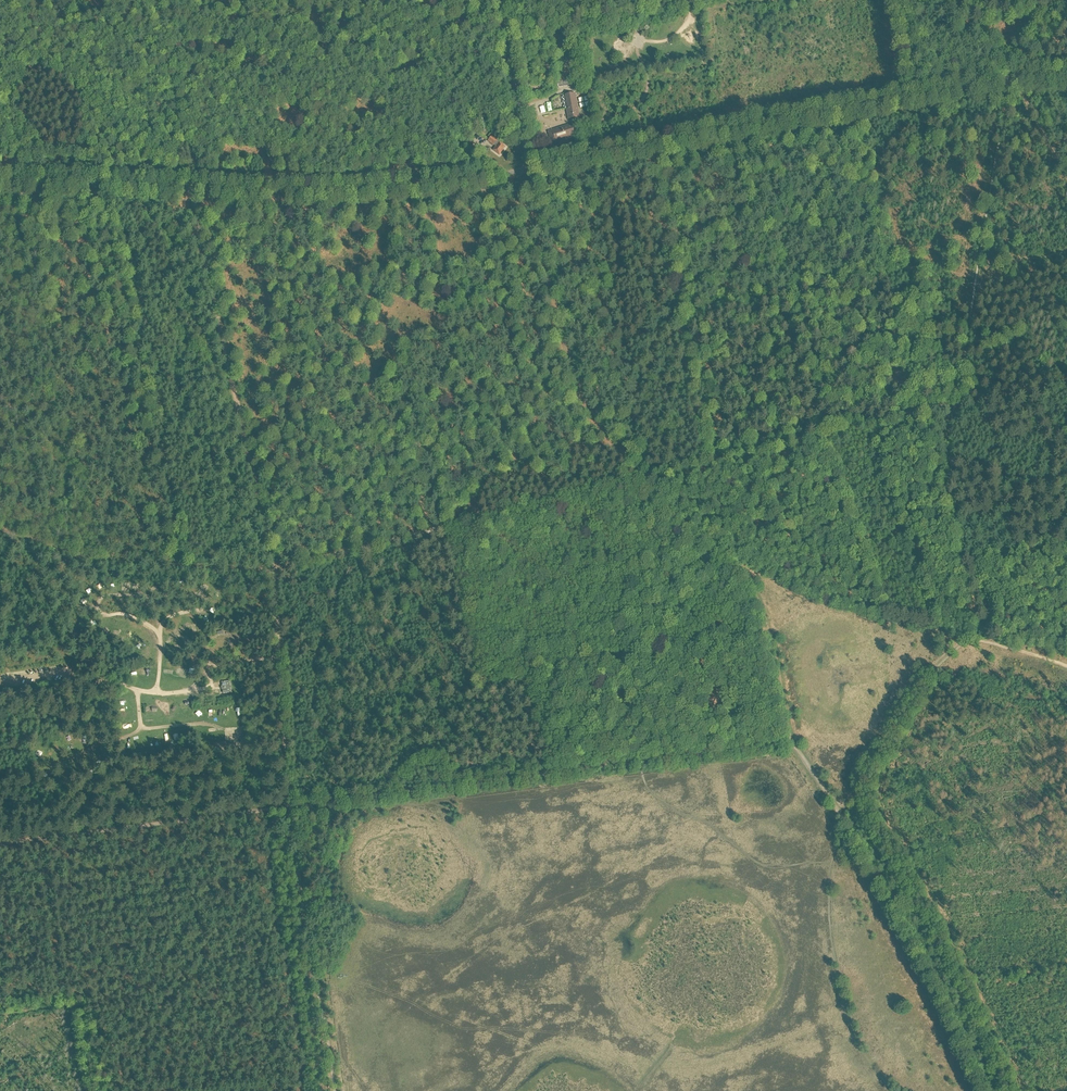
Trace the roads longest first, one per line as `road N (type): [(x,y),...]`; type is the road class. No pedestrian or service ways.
road 1 (tertiary): [(0,184),(295,195),(409,189),(1010,77)]
road 2 (track): [(984,1090),(914,941),(793,741)]
road 3 (track): [(275,570),(191,190)]
road 4 (track): [(1066,381),(701,463)]
road 5 (track): [(640,476),(600,426),(571,367),(533,182)]
road 6 (track): [(793,741),(773,649),(744,573),(640,476)]
road 7 (track): [(0,842),(291,805)]
road 8 (track): [(334,1090),(291,805)]
road 9 (track): [(275,570),(92,556),(0,529)]
road 10 (track): [(291,805),(275,570)]
road 11 (track): [(325,800),(551,771)]
road 12 (track): [(163,46),(0,68)]
road 13 (track): [(640,762),(793,741)]
road 14 (track): [(362,547),(510,509)]
road 15 (track): [(0,697),(103,682),(139,691)]
road 16 (track): [(510,509),(640,476)]

